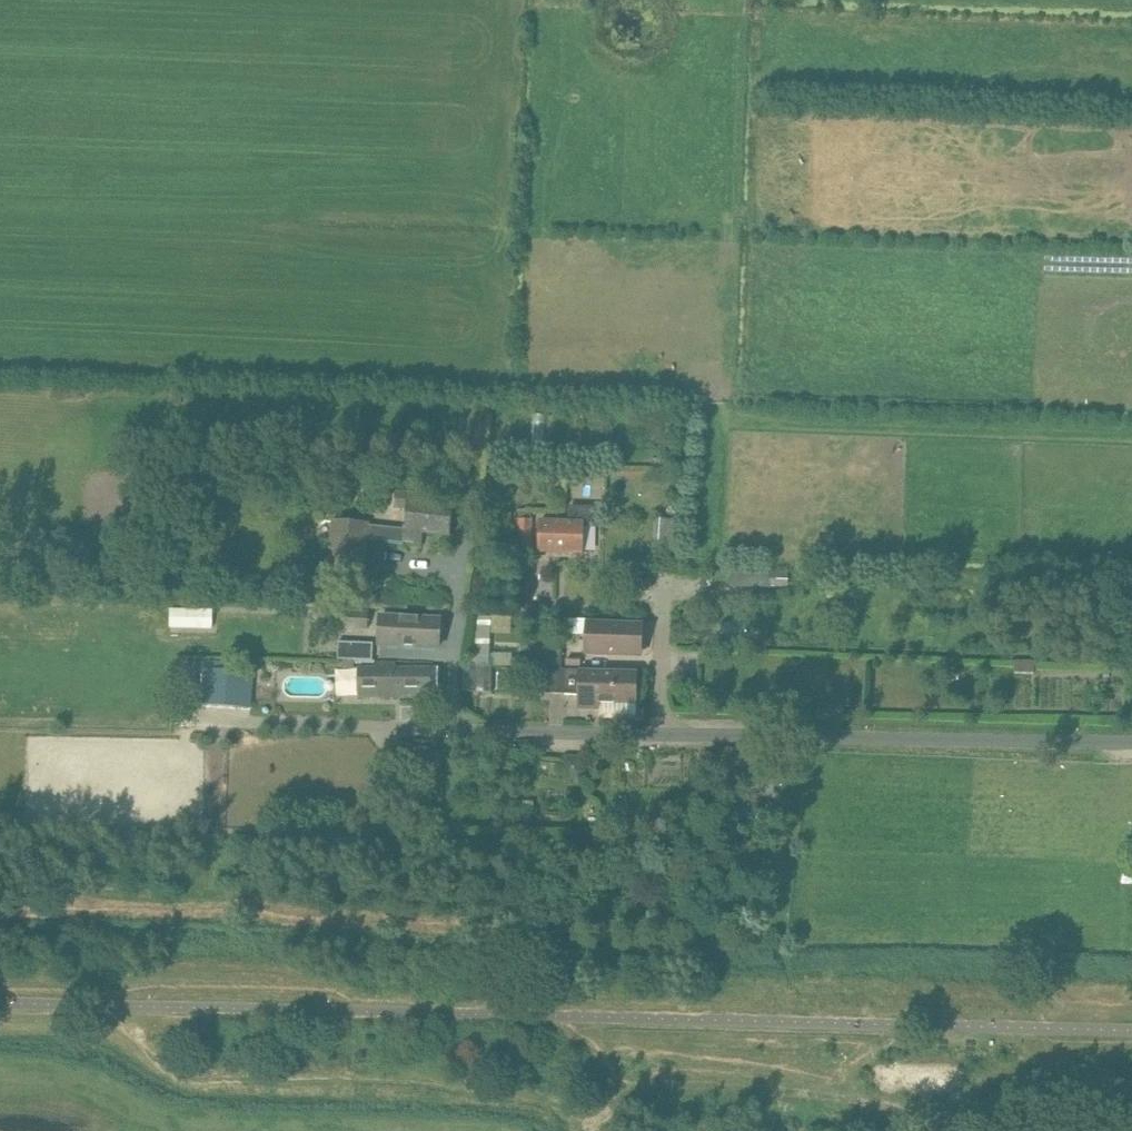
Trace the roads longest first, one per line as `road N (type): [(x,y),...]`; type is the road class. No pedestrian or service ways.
road 1 (track): [(582,1130),(644,1090),(698,1084),(807,1090),(1049,1130)]
road 2 (unclassified): [(1131,741),(659,733)]
road 3 (residential): [(659,733),(453,729),(465,524)]
road 4 (residential): [(659,733),(667,574)]

